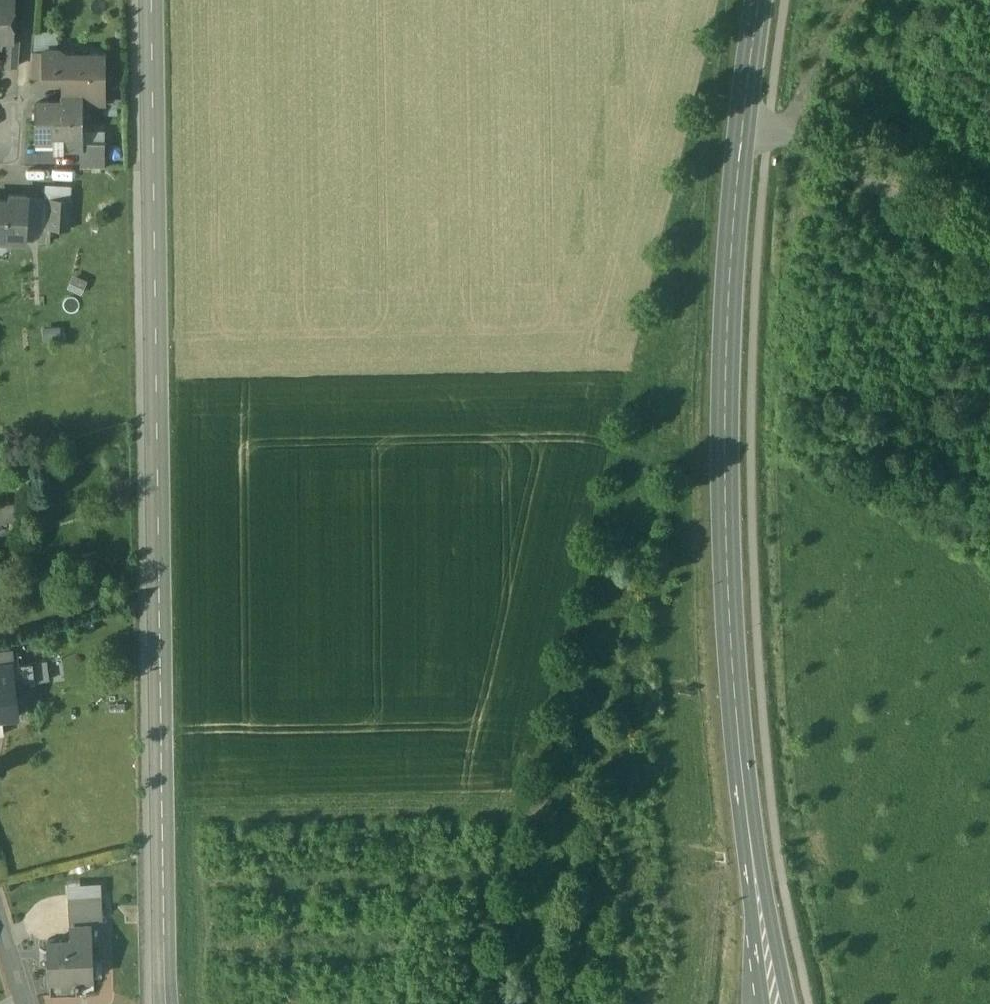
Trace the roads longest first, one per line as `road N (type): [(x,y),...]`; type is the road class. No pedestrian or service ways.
road 1 (tertiary): [(150,0),(165,1003)]
road 2 (primary): [(757,878),(729,628),(724,437),(730,268),(759,0)]
road 3 (track): [(742,125),(788,135),(989,248)]
road 4 (primary): [(780,1003),(757,878)]
road 5 (primary): [(757,878),(754,1003)]

